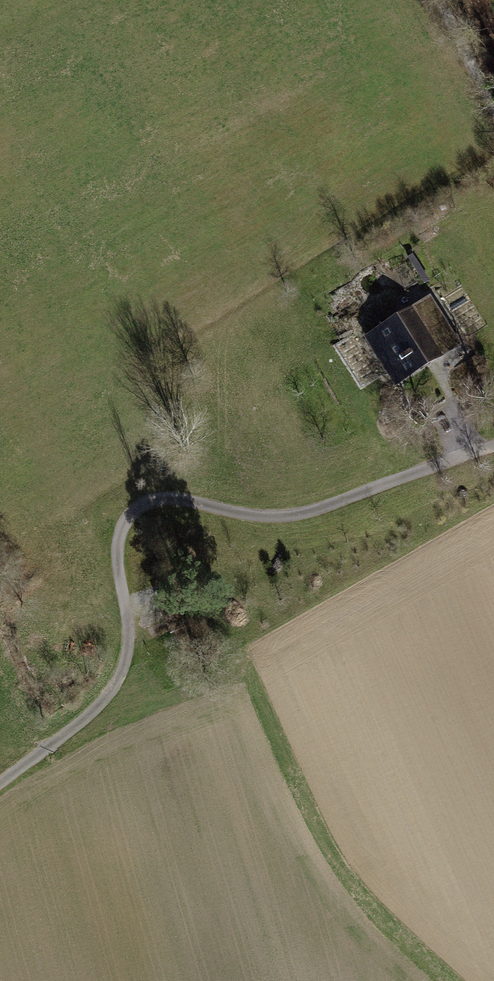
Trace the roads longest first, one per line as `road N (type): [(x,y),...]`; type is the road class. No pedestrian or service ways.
road 1 (track): [(0,779),(122,680),(133,645),(120,553),(128,506),(158,493),(276,515),(310,510),(493,445)]

